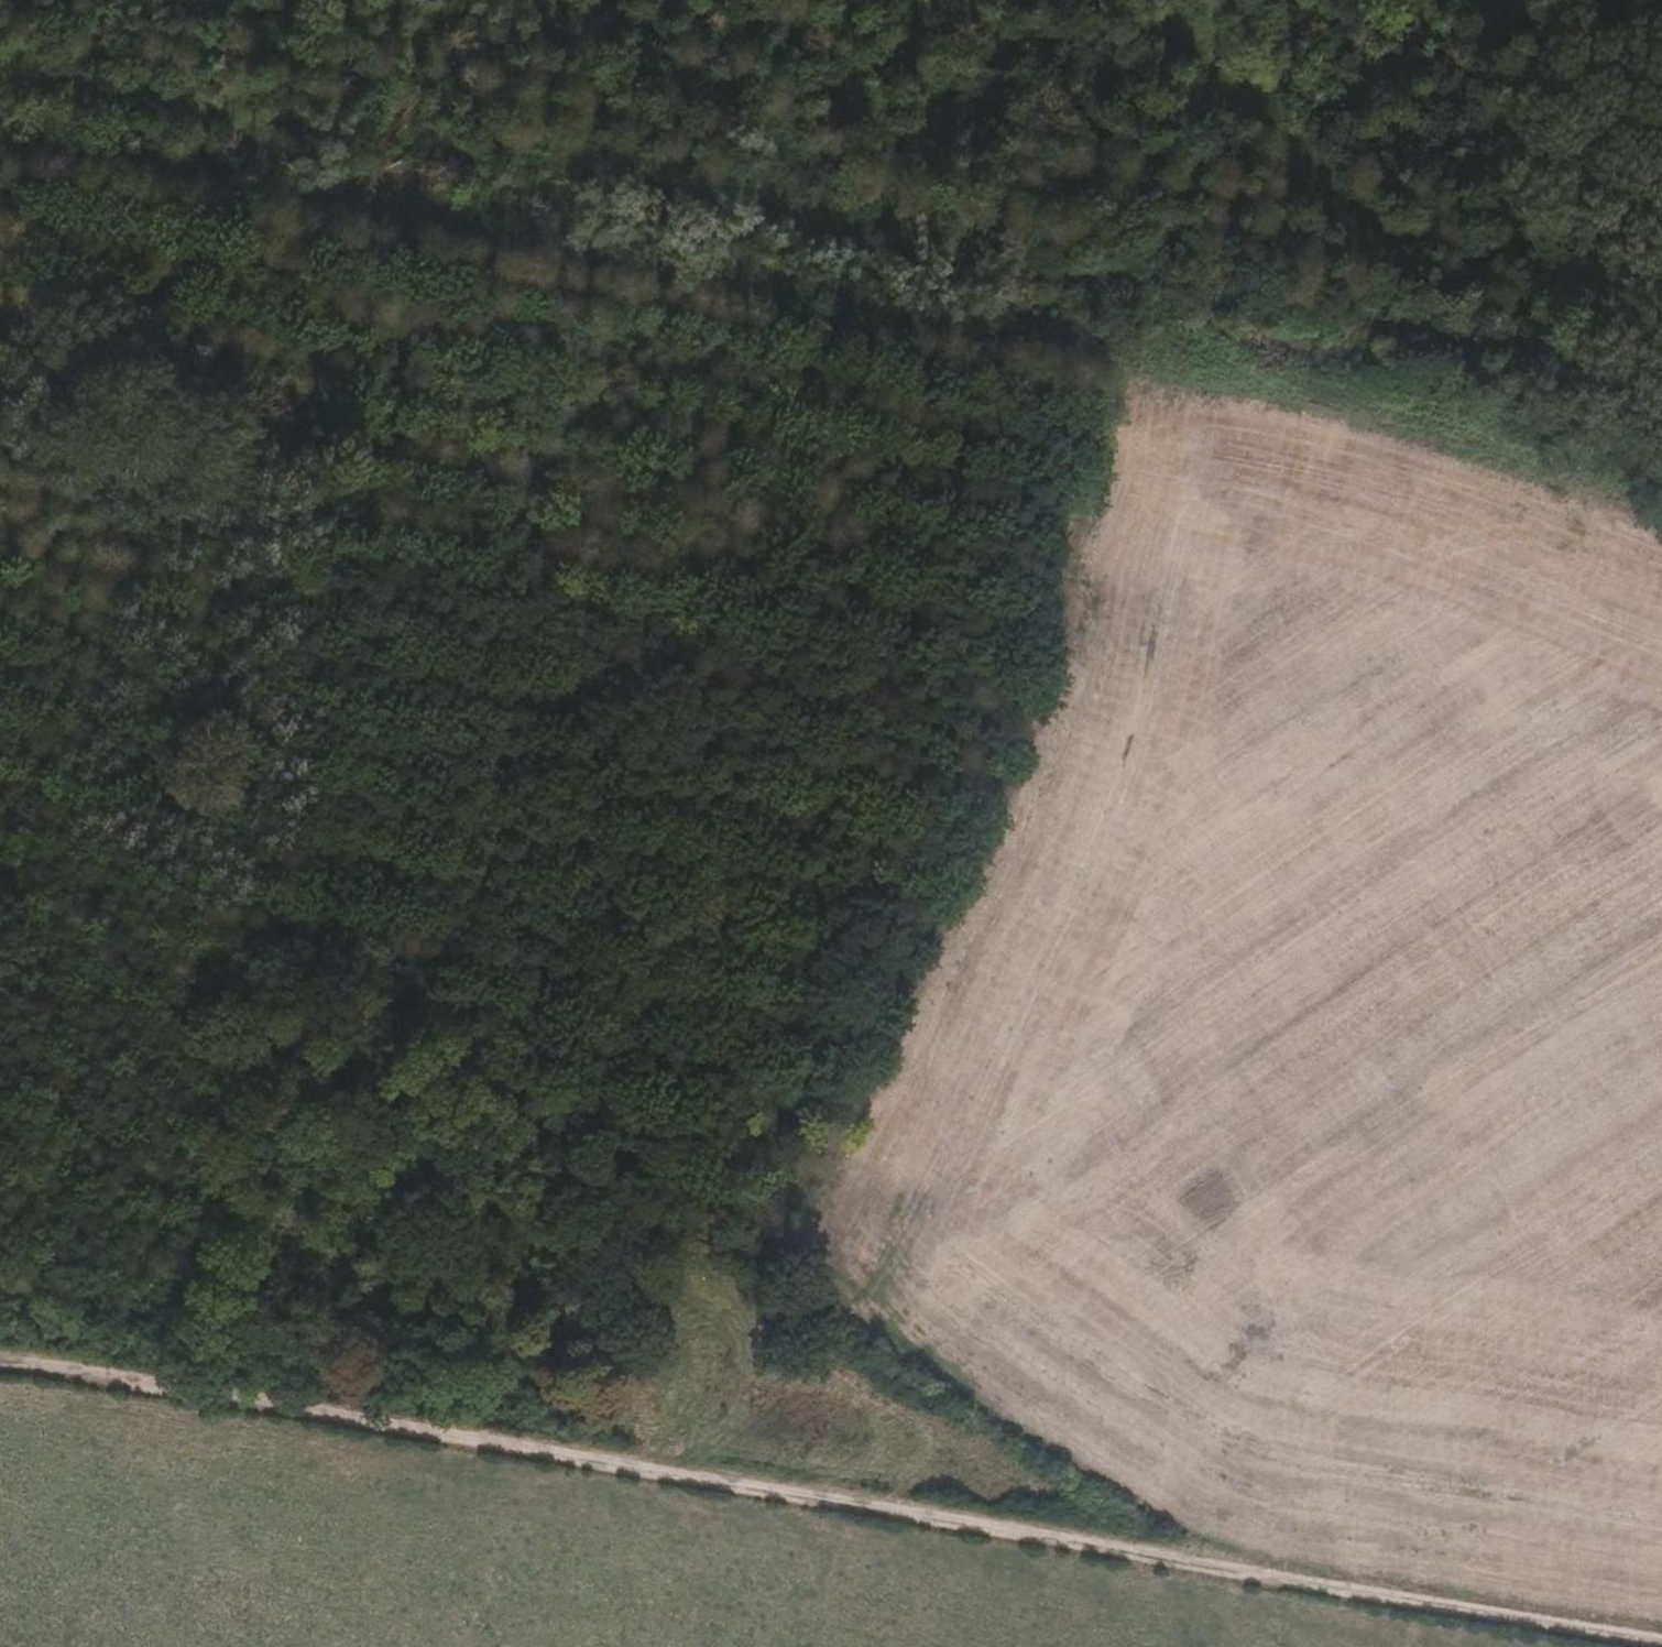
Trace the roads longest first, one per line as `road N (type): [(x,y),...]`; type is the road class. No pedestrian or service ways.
road 1 (track): [(0,1360),(1661,1636)]

